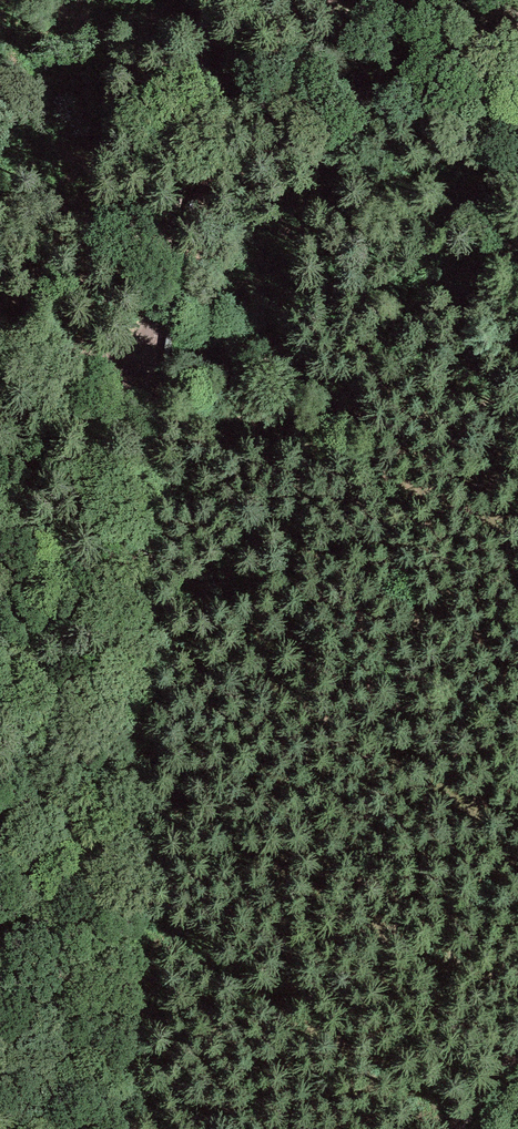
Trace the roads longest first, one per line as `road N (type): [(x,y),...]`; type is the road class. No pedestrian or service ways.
road 1 (track): [(126,1128),(150,359),(0,329)]
road 2 (track): [(213,0),(150,359)]

